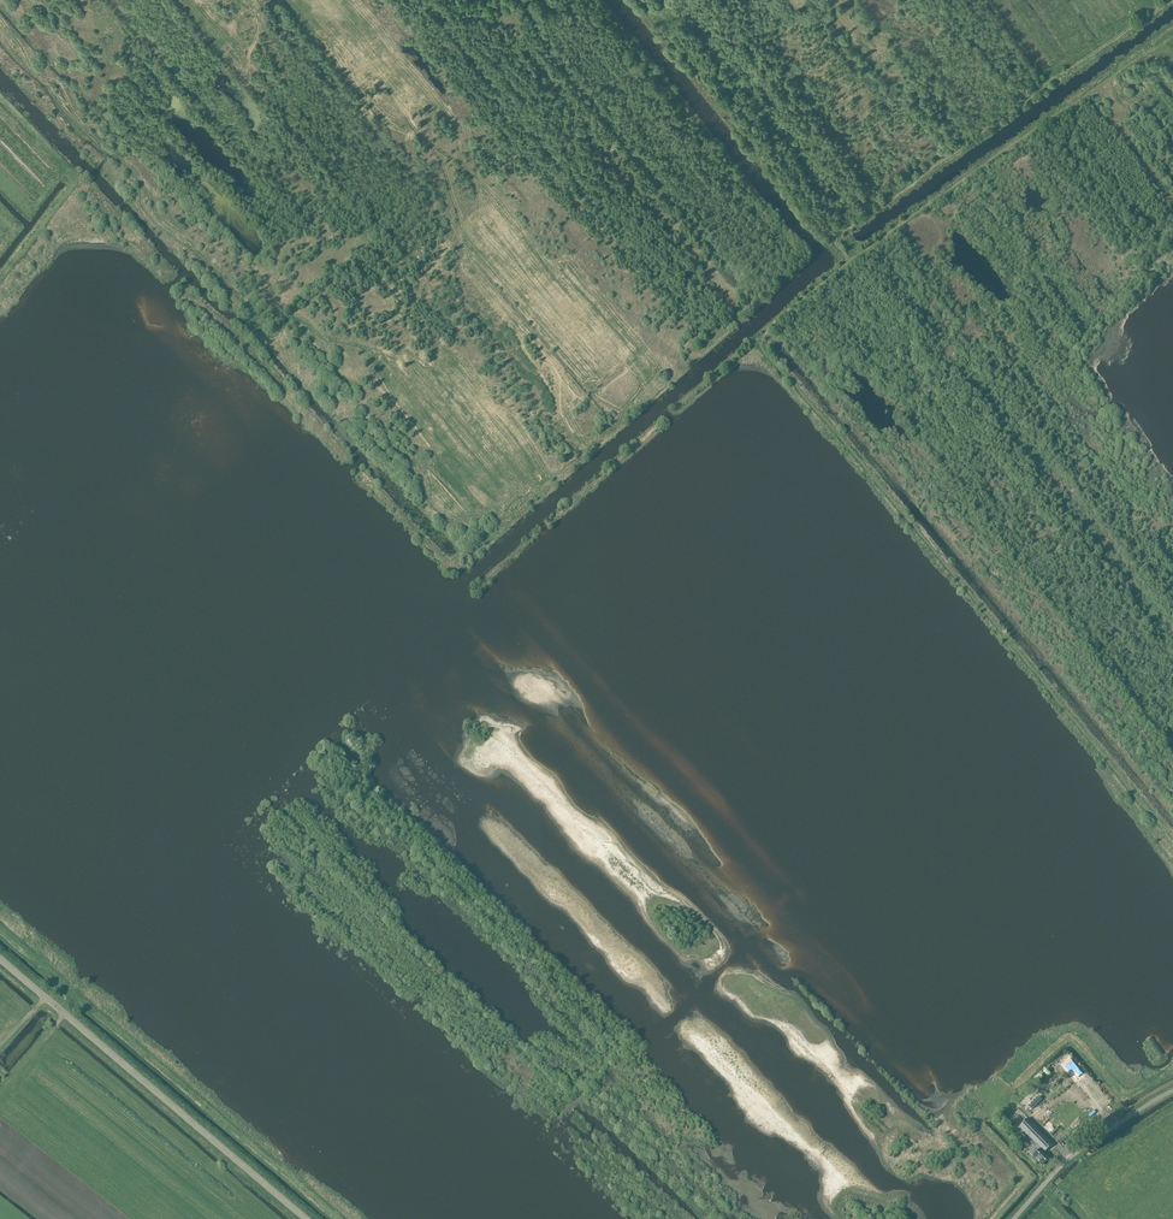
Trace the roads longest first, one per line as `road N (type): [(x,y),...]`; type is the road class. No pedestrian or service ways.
road 1 (tertiary): [(305,1218),(0,959)]
road 2 (unclassified): [(1014,1218),(1065,1161),(1172,1092)]

